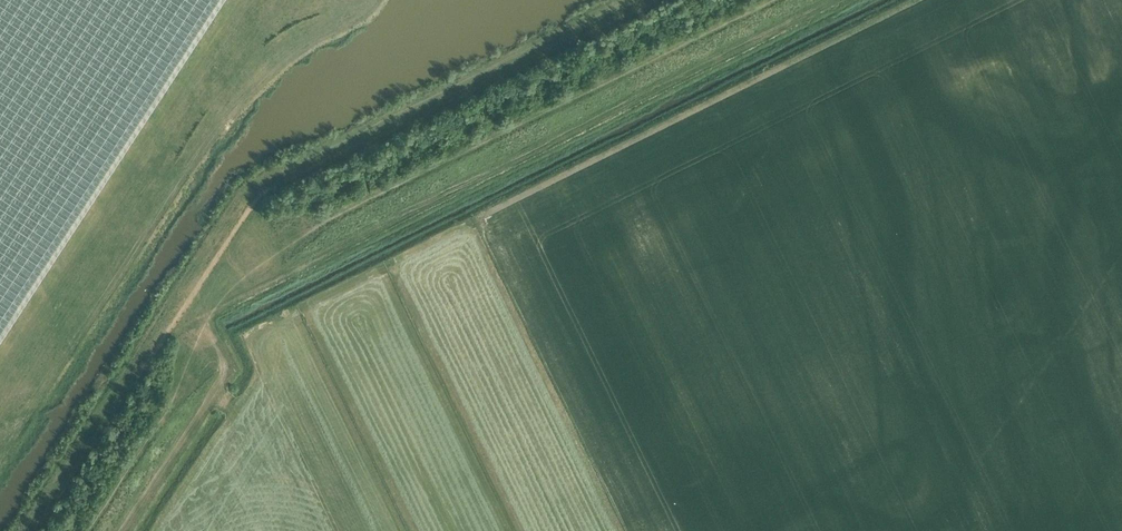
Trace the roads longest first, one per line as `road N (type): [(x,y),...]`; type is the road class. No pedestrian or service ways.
road 1 (track): [(30,530),(247,193),(633,0)]

